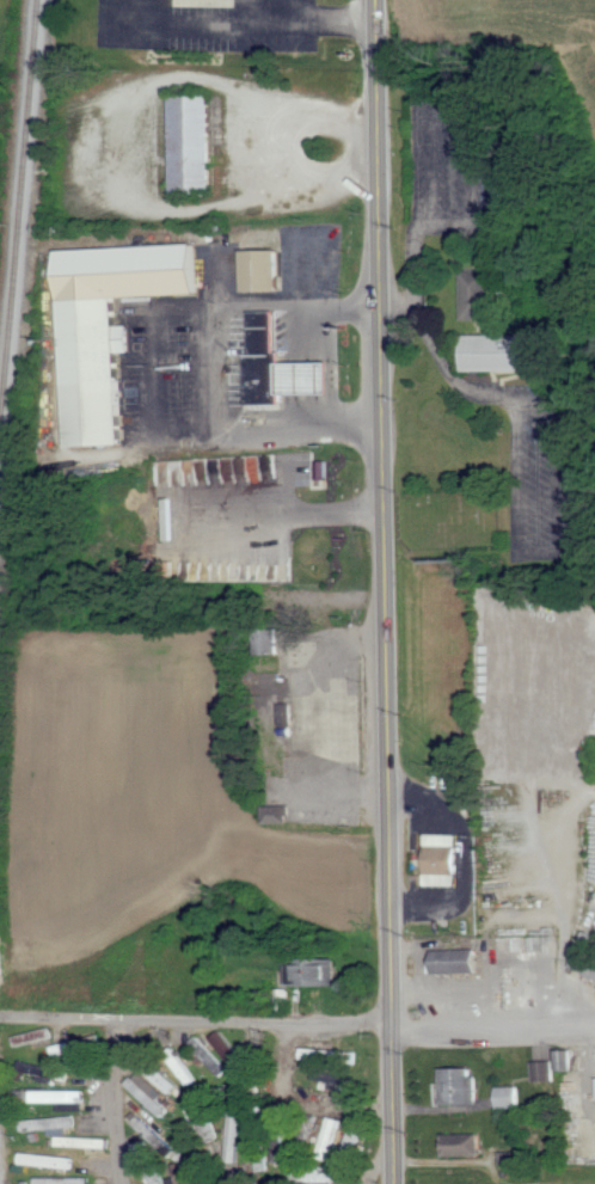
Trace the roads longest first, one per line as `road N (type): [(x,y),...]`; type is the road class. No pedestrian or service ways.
road 1 (secondary): [(406,1183),(387,790),(375,0)]
road 2 (residential): [(404,1017),(288,1024),(0,1016)]
road 3 (residential): [(114,1020),(129,1183)]

